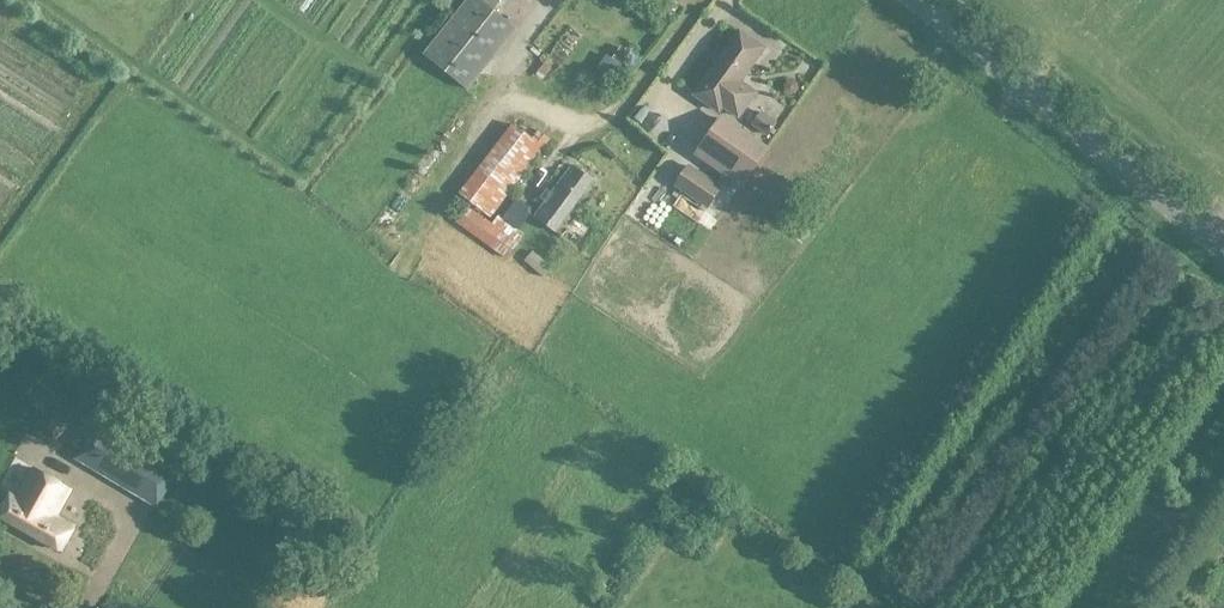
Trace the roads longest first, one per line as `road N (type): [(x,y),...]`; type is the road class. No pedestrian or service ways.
road 1 (unclassified): [(1223,250),(914,0)]

